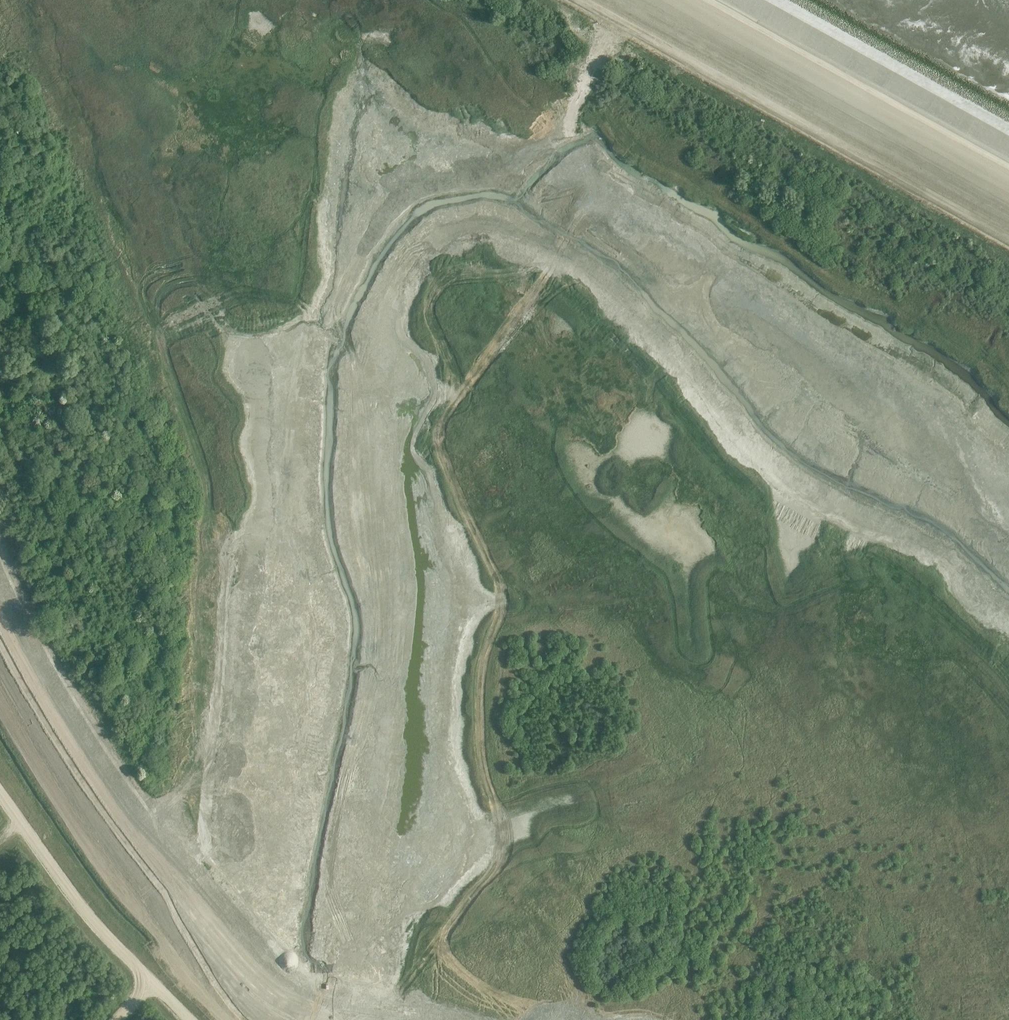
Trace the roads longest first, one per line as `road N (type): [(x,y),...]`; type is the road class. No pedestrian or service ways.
road 1 (track): [(1008,124),(788,0)]
road 2 (track): [(151,982),(78,903),(18,819)]

